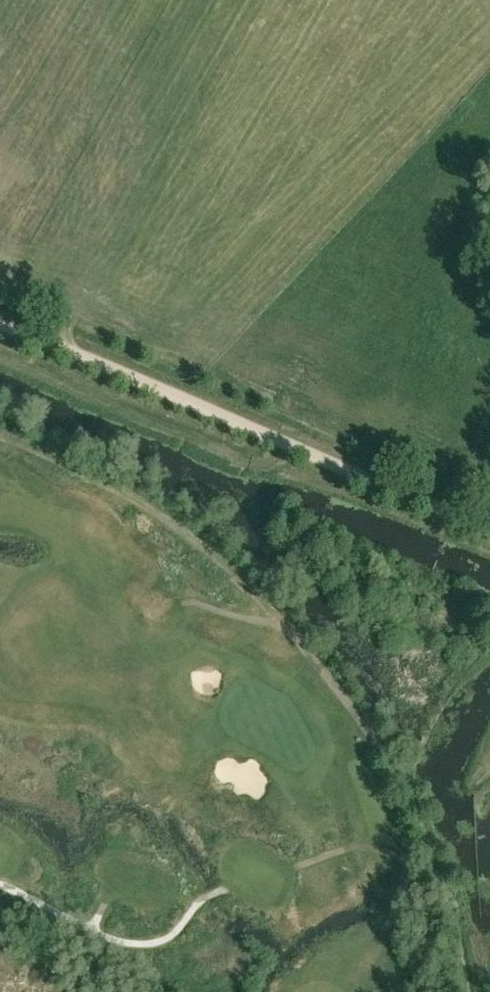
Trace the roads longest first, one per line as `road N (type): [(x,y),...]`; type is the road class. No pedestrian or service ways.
road 1 (track): [(489,534),(0,326)]

